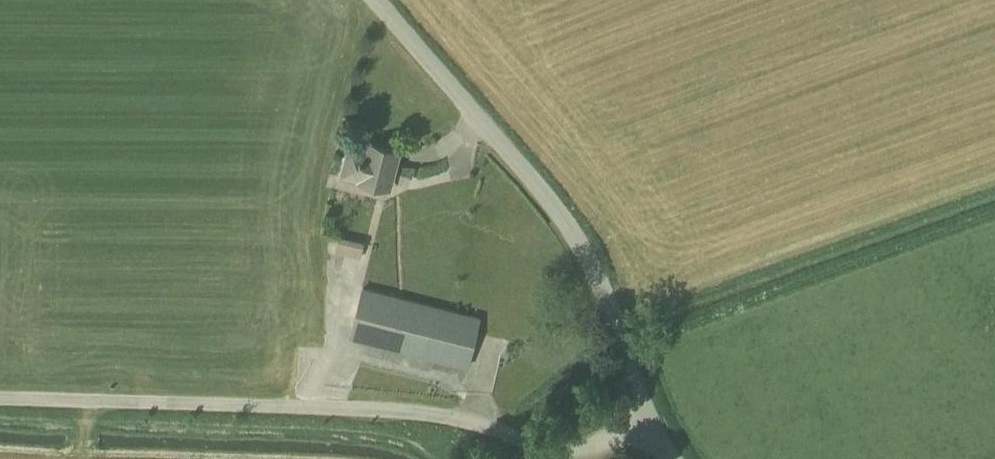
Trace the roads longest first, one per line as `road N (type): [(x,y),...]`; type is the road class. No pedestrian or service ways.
road 1 (unclassified): [(0,398),(415,411),(574,452),(647,423)]
road 2 (unclassified): [(647,423),(609,306),(571,229),(374,0)]

